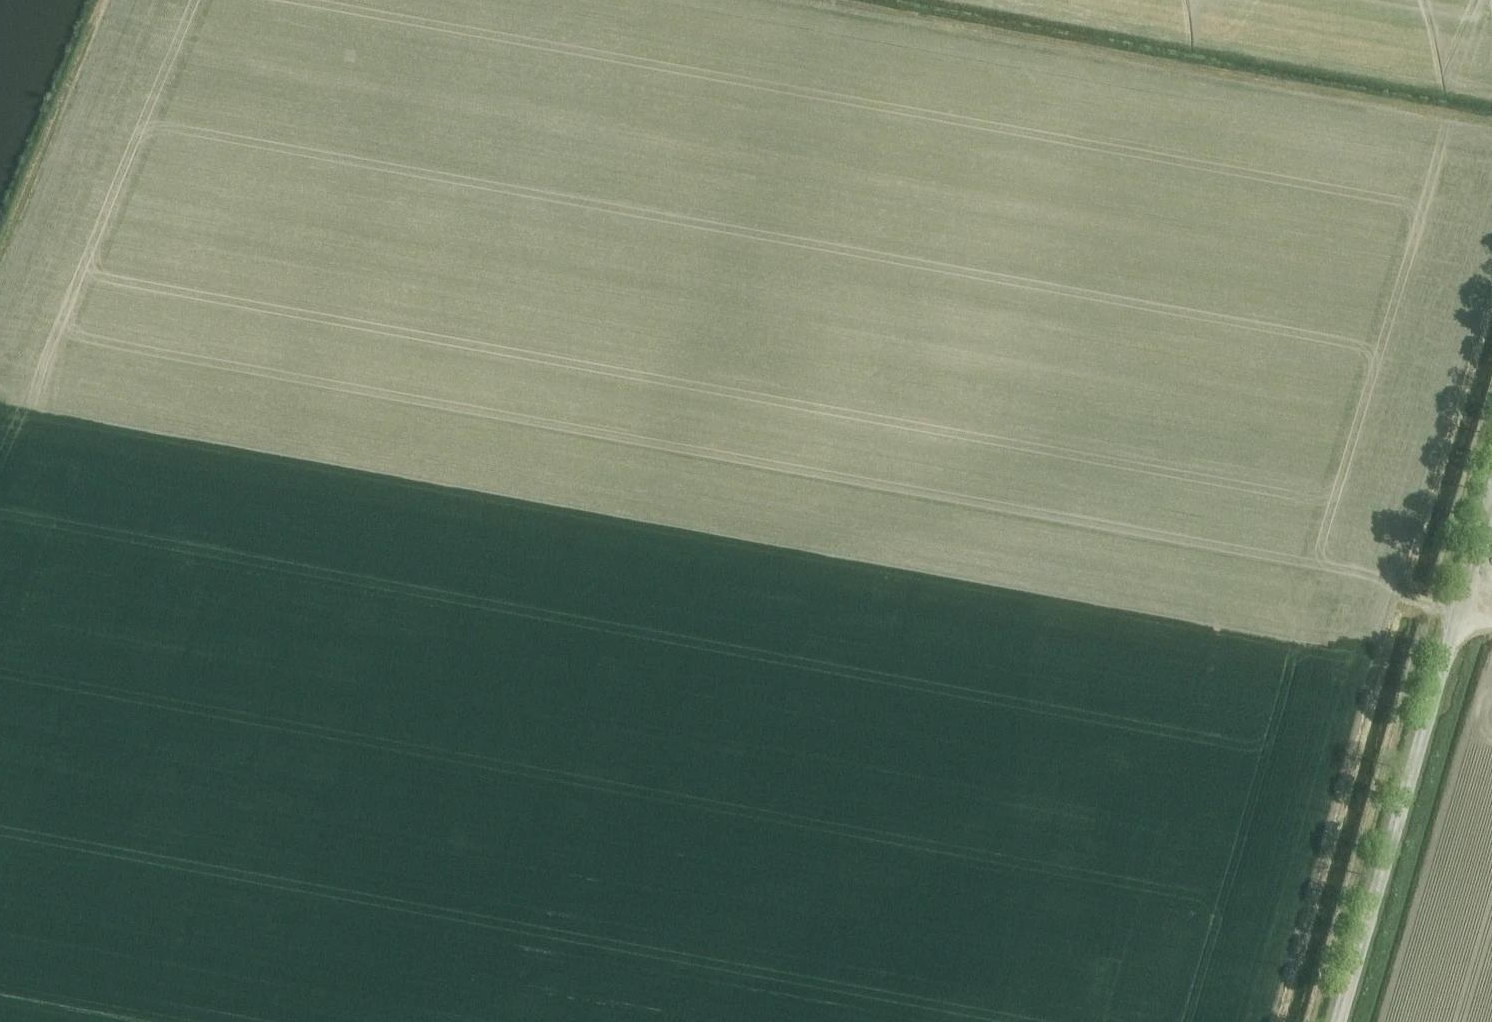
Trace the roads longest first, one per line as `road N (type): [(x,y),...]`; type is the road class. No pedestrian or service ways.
road 1 (unclassified): [(1338,1021),(1491,505)]

